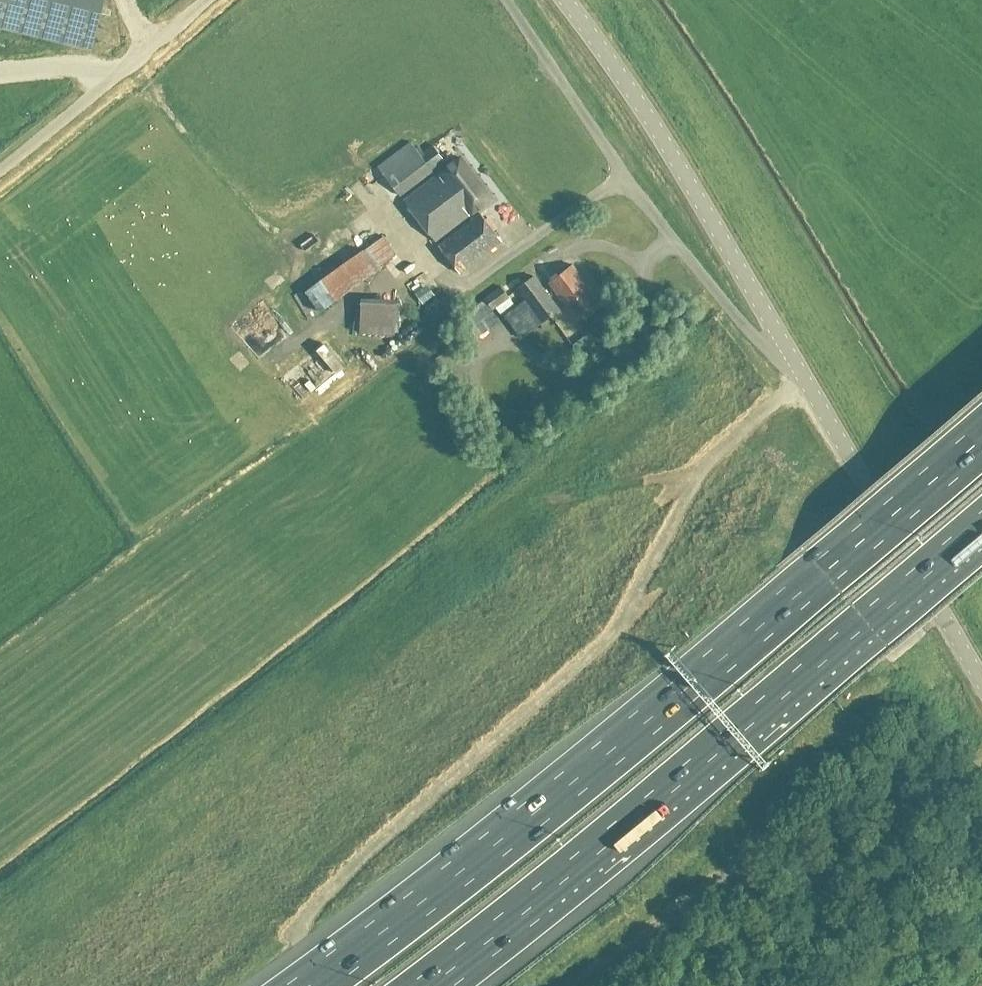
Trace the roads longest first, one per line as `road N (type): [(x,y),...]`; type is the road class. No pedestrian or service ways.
road 1 (motorway): [(981,435),(498,843),(306,985)]
road 2 (tertiary): [(981,679),(662,128),(567,0)]
road 3 (motorway): [(429,985),(981,522)]
road 4 (unclassified): [(0,168),(207,0)]

